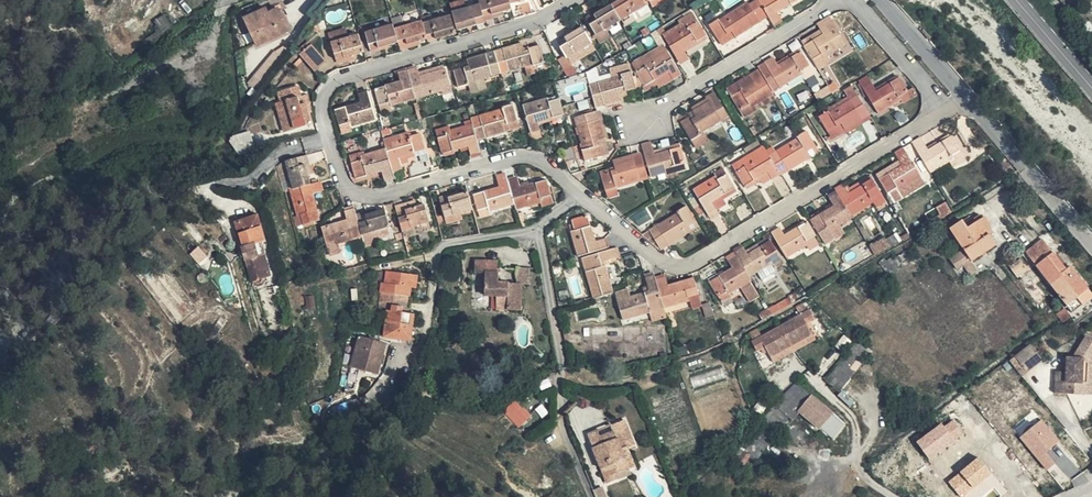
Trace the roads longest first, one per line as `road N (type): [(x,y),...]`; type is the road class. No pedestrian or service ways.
road 1 (residential): [(571,0),(527,23),(329,86),(321,106),(346,186),(374,195),(514,156),(536,157),(677,267),(940,111)]
road 2 (residential): [(830,0),(638,119)]
road 3 (residential): [(1091,243),(967,97)]
road 4 (residential): [(850,0),(940,111)]
road 5 (residential): [(967,97),(884,0)]

